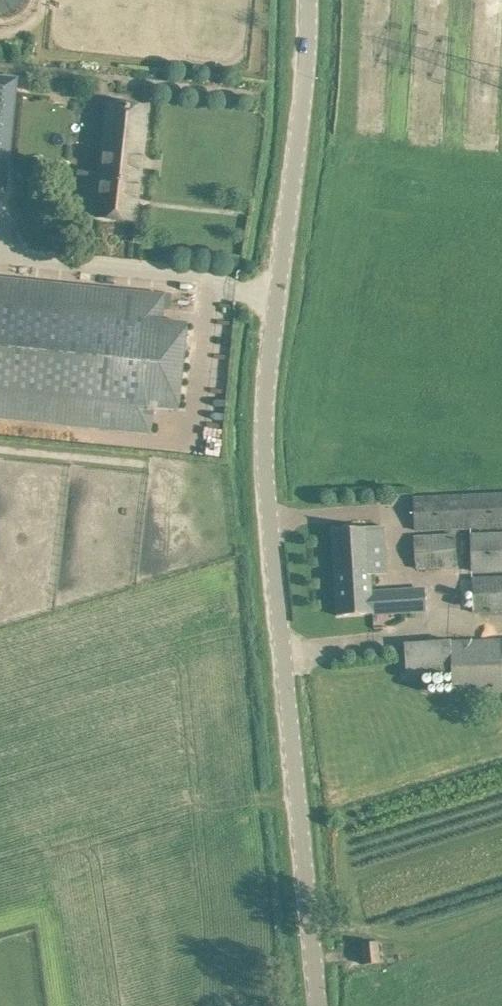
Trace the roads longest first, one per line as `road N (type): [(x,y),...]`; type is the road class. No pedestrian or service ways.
road 1 (unclassified): [(318,1005),(265,478),(272,344),(306,99),(308,0)]

